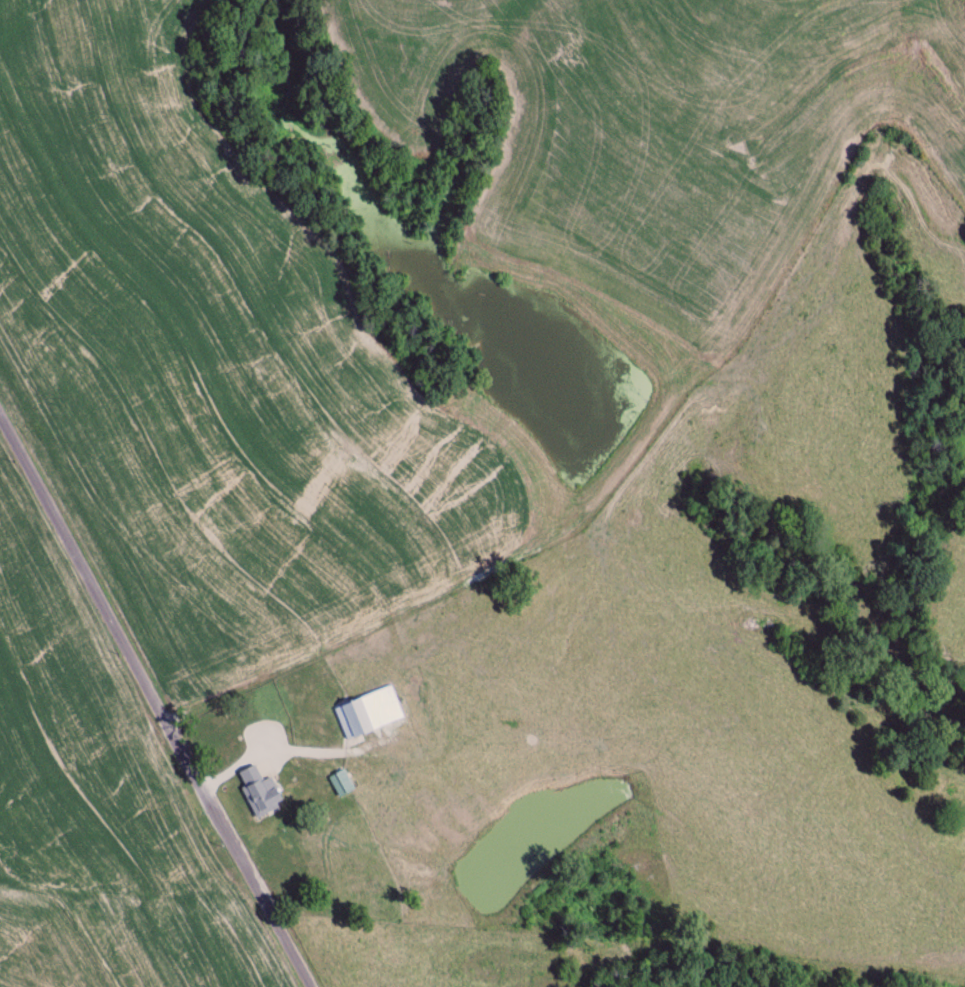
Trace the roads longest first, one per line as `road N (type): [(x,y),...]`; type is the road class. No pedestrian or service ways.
road 1 (residential): [(312,986),(218,818),(28,437),(0,398)]

